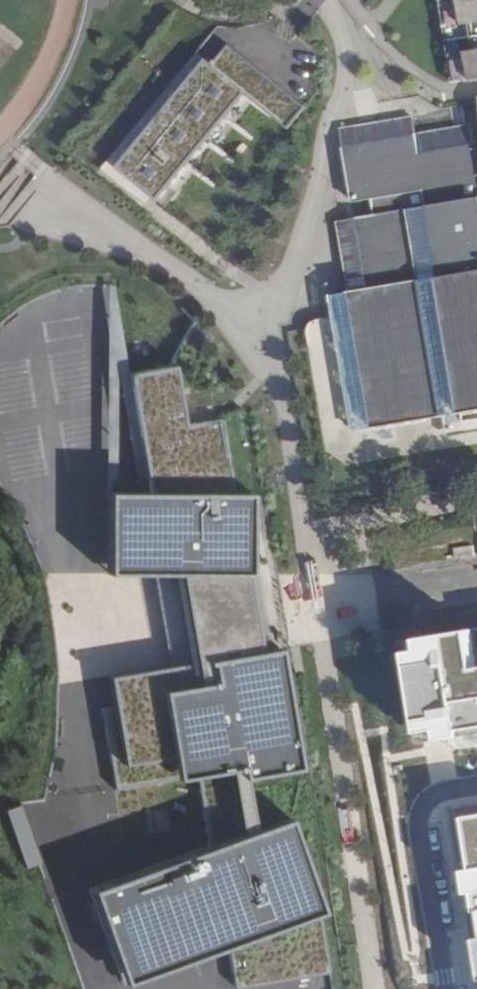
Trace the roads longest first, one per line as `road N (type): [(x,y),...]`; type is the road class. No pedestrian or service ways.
road 1 (residential): [(476,786),(435,799),(421,825),(447,988)]

